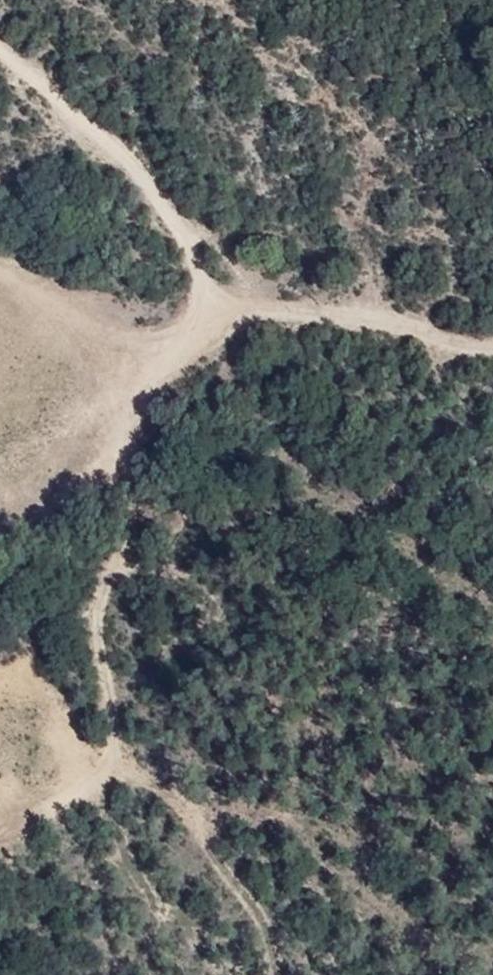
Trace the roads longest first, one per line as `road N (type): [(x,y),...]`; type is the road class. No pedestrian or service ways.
road 1 (track): [(0,39),(57,75),(220,298),(406,317),(492,348)]

